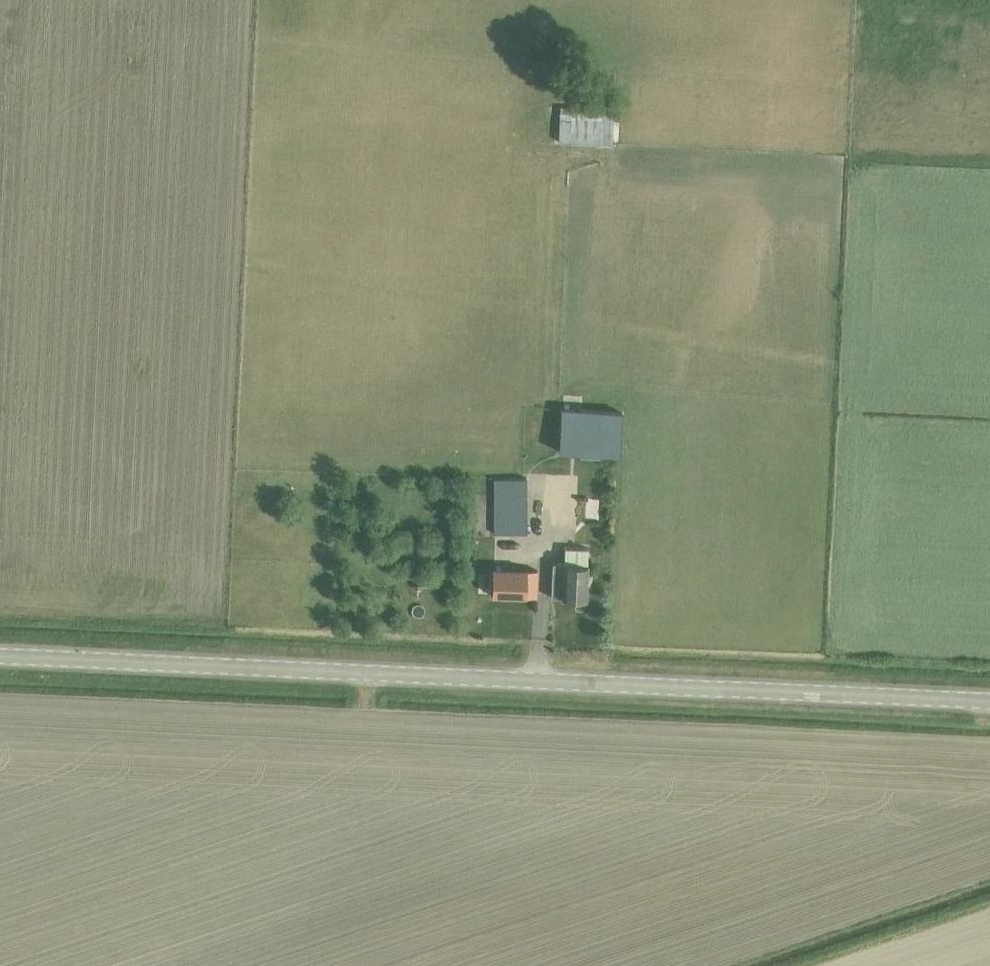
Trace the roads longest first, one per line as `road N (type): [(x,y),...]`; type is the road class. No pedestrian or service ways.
road 1 (unclassified): [(989,706),(0,657)]

